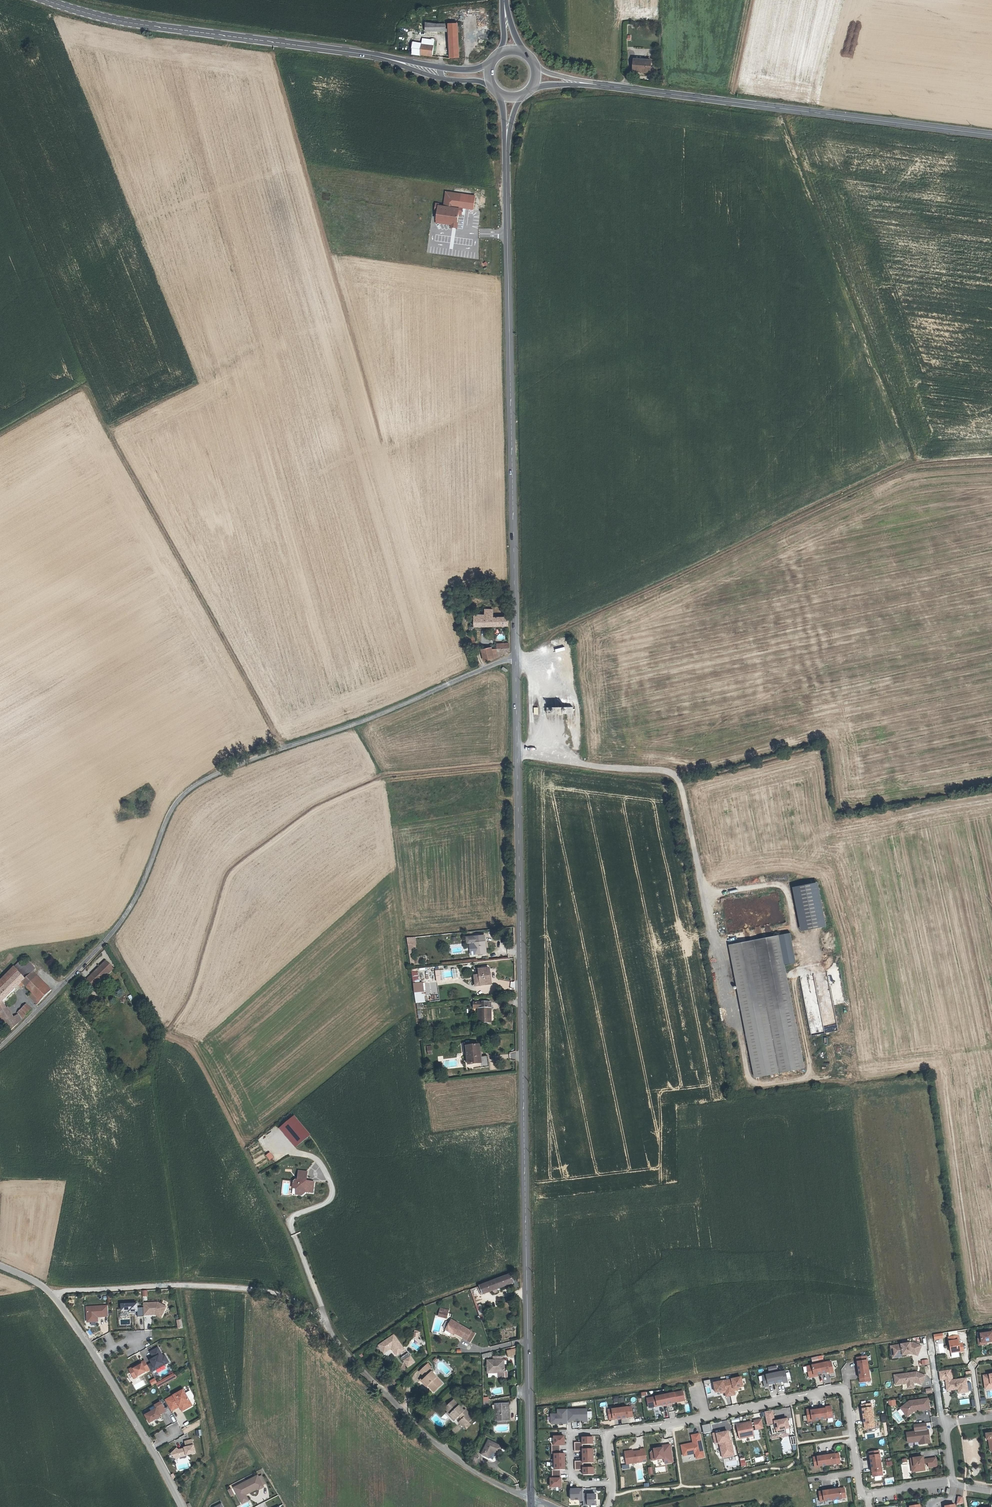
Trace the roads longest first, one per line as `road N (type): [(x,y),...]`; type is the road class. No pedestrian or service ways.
road 1 (secondary): [(516,654),(532,1497)]
road 2 (unclassified): [(0,1048),(125,918),(172,810),(193,787),(516,654)]
road 3 (track): [(516,654),(916,464),(991,459)]
road 4 (secondary): [(506,151),(516,654)]
road 5 (residential): [(880,1494),(861,1496),(845,1388),(606,1432),(607,1506)]
road 6 (track): [(284,748),(84,388)]
road 7 (secondary): [(596,85),(991,136)]
road 8 (secondary): [(45,0),(140,24),(386,58)]
road 9 (unclassified): [(53,1294),(184,1284),(258,1289),(311,1312),(336,1341)]
road 10 (residential): [(532,1497),(436,1443),(336,1341)]
road 11 (residential): [(53,1294),(182,1506)]
road 12 (track): [(336,1341),(292,1230),(300,1214),(327,1204),(329,1179),(319,1162),(286,1150)]

